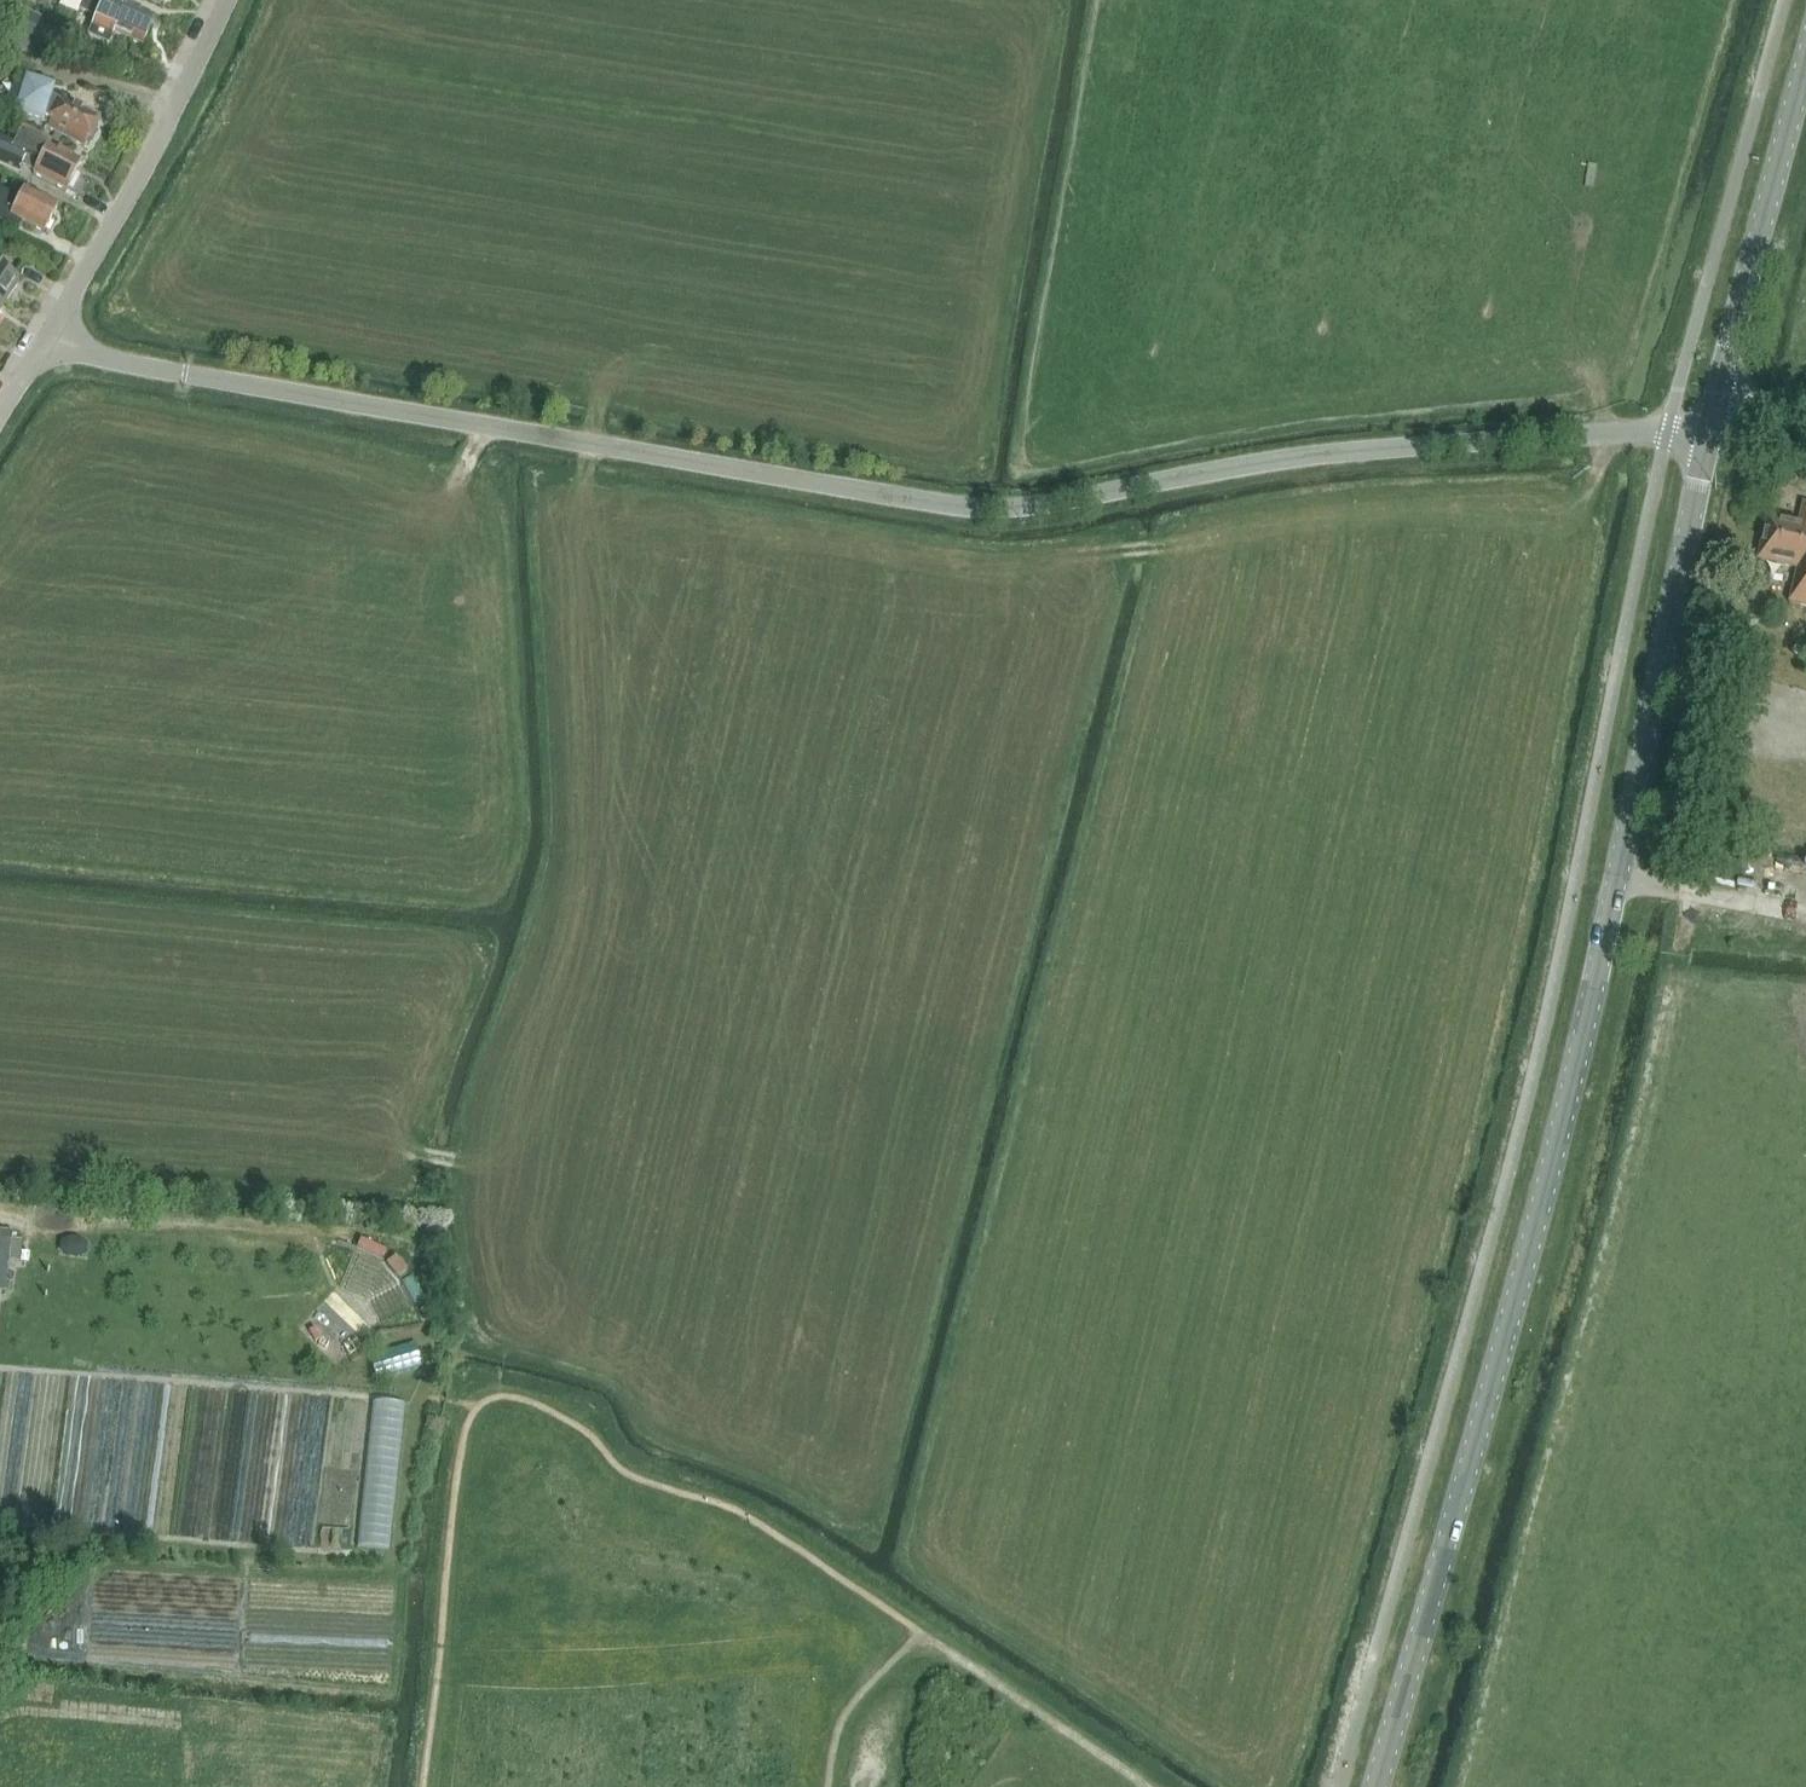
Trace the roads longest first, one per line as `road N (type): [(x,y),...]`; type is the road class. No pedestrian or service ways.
road 1 (unclassified): [(1711,426),(1323,454),(1045,505),(964,508),(184,376),(106,360),(48,336)]
road 2 (secondary): [(1377,1786),(1570,1095),(1673,641),(1711,426)]
road 3 (unclassified): [(48,336),(151,158),(227,0)]
road 4 (secondary): [(1711,426),(1805,63)]
road 5 (track): [(175,107),(0,57)]

